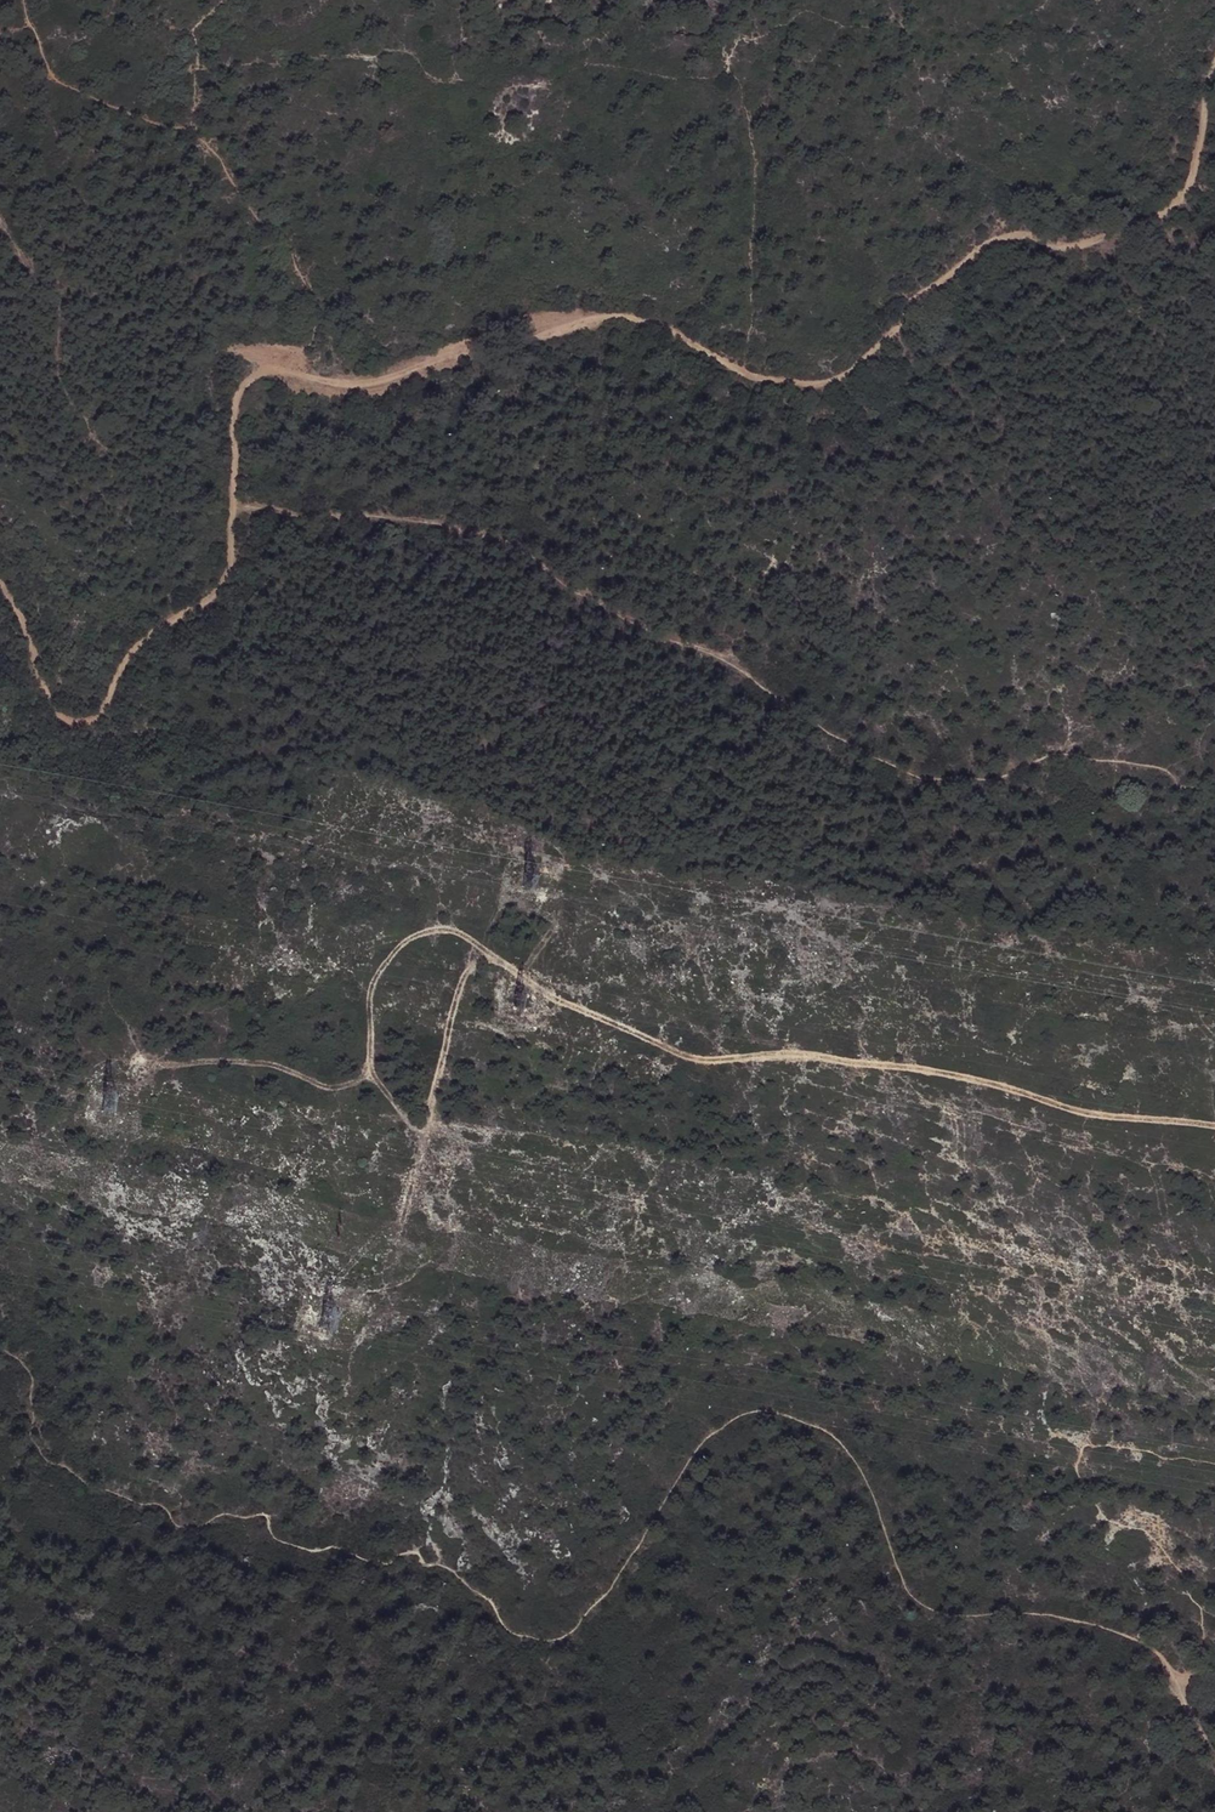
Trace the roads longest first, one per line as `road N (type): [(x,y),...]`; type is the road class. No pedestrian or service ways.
road 1 (track): [(0,583),(57,712),(64,722),(90,723),(131,646),(213,597),(231,572),(228,414),(246,382),(355,389),(610,317),(646,319),(722,363),(767,377),(800,387),(833,382),(863,365),(977,246),(1015,234),(1075,245),(1172,208),(1184,196),(1214,66)]
road 2 (track): [(424,1134),(369,1069),(369,1006),(371,984),(403,941),(441,931),(460,932),(552,995),(692,1057),(905,1065),(1108,1116),(1214,1125)]
road 3 (track): [(479,946),(452,1011),(419,1152)]
road 4 (track): [(369,1069),(346,1085),(325,1086),(266,1062),(168,1064)]

